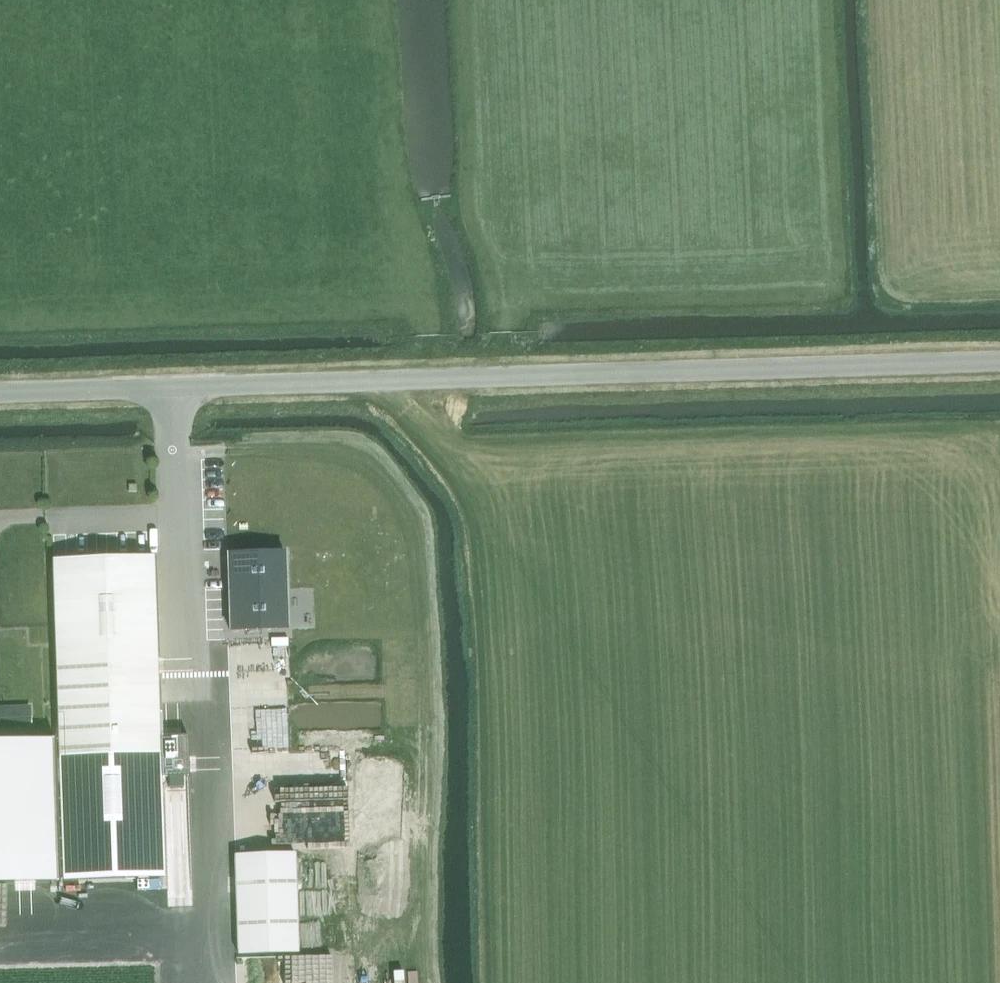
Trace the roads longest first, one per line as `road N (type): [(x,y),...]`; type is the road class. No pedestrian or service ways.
road 1 (unclassified): [(0,395),(999,364)]

